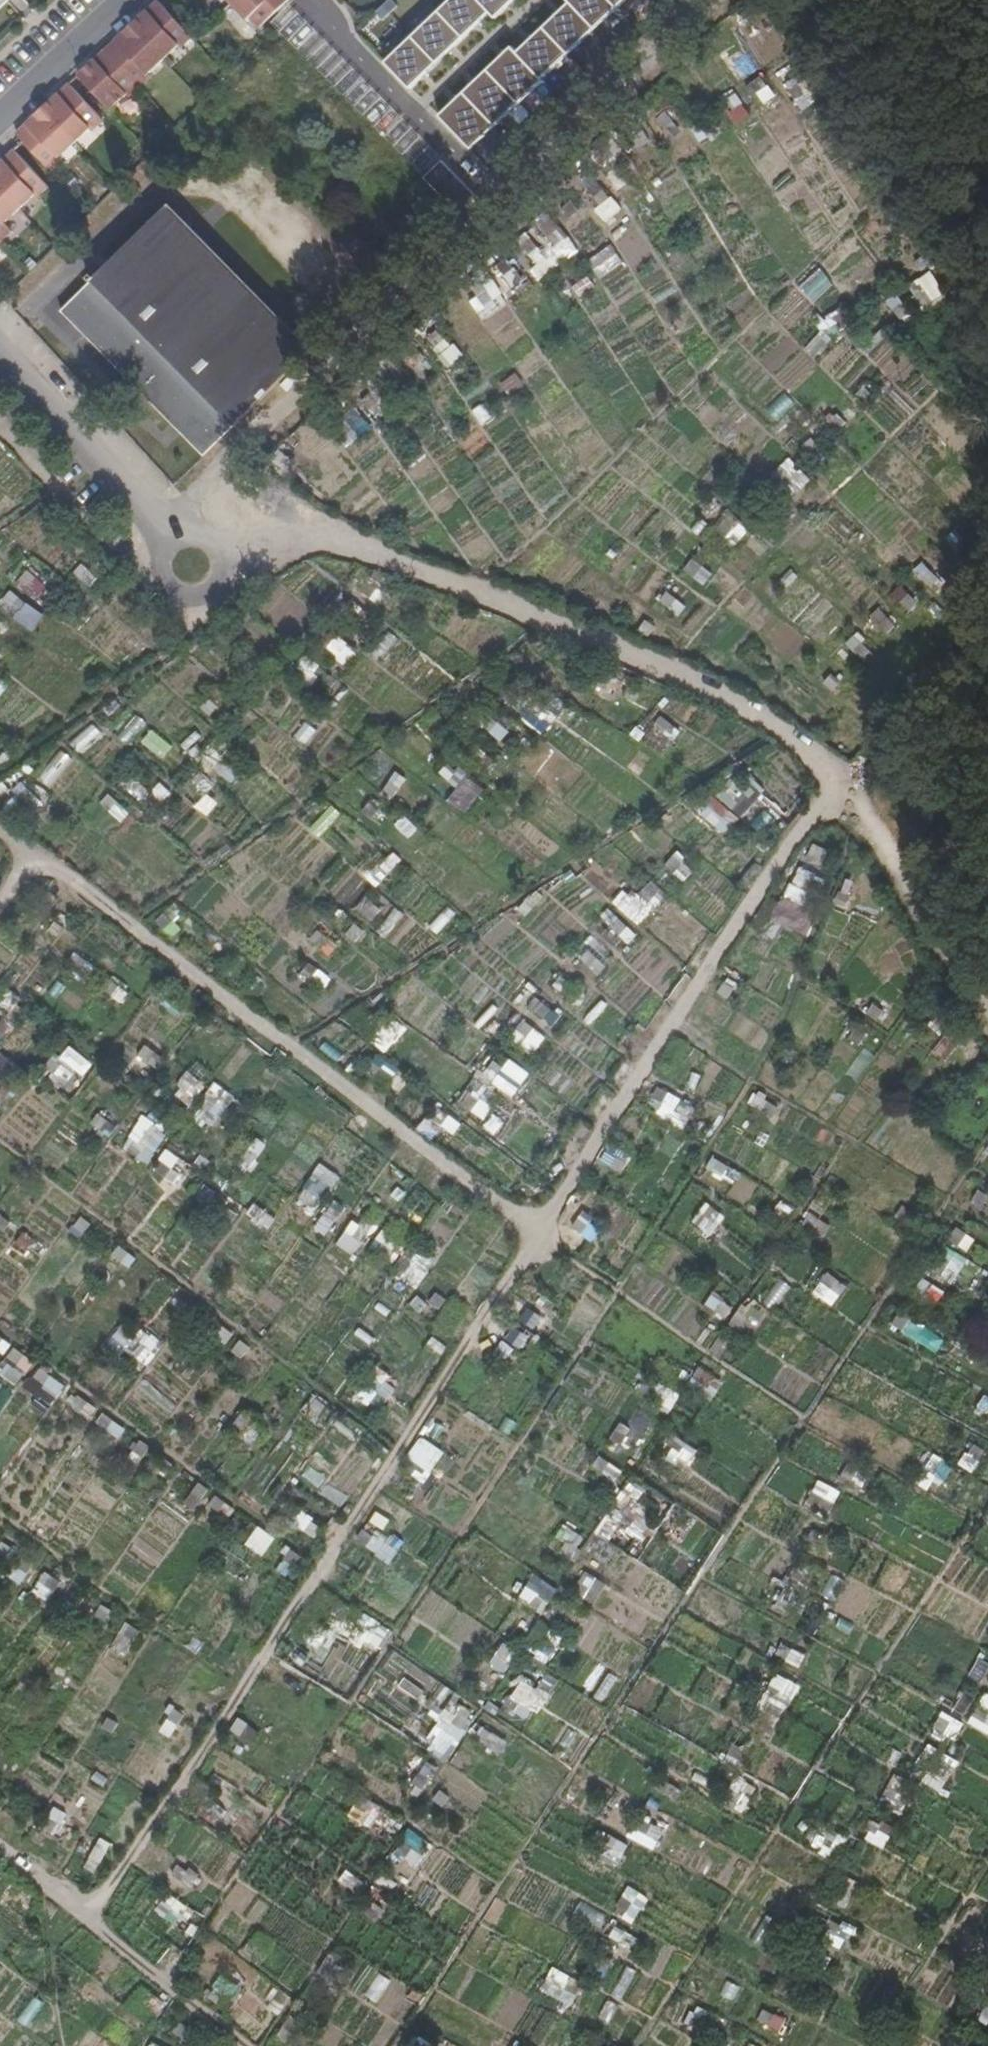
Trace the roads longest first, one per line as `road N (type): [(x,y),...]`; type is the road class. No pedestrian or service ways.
road 1 (track): [(39,856),(542,1234),(831,781)]
road 2 (track): [(0,1848),(89,1917),(542,1234)]
road 3 (residential): [(712,0),(195,493),(193,539)]
road 4 (track): [(831,781),(758,714),(413,568),(288,535),(218,557)]
road 5 (unclassified): [(173,546),(0,353)]
road 6 (track): [(831,781),(987,987)]
road 7 (track): [(89,1917),(244,2045)]
road 8 (residential): [(0,118),(128,0)]
road 9 (tertiary): [(173,546),(166,576),(180,591),(201,592),(219,568),(212,548),(193,539)]

